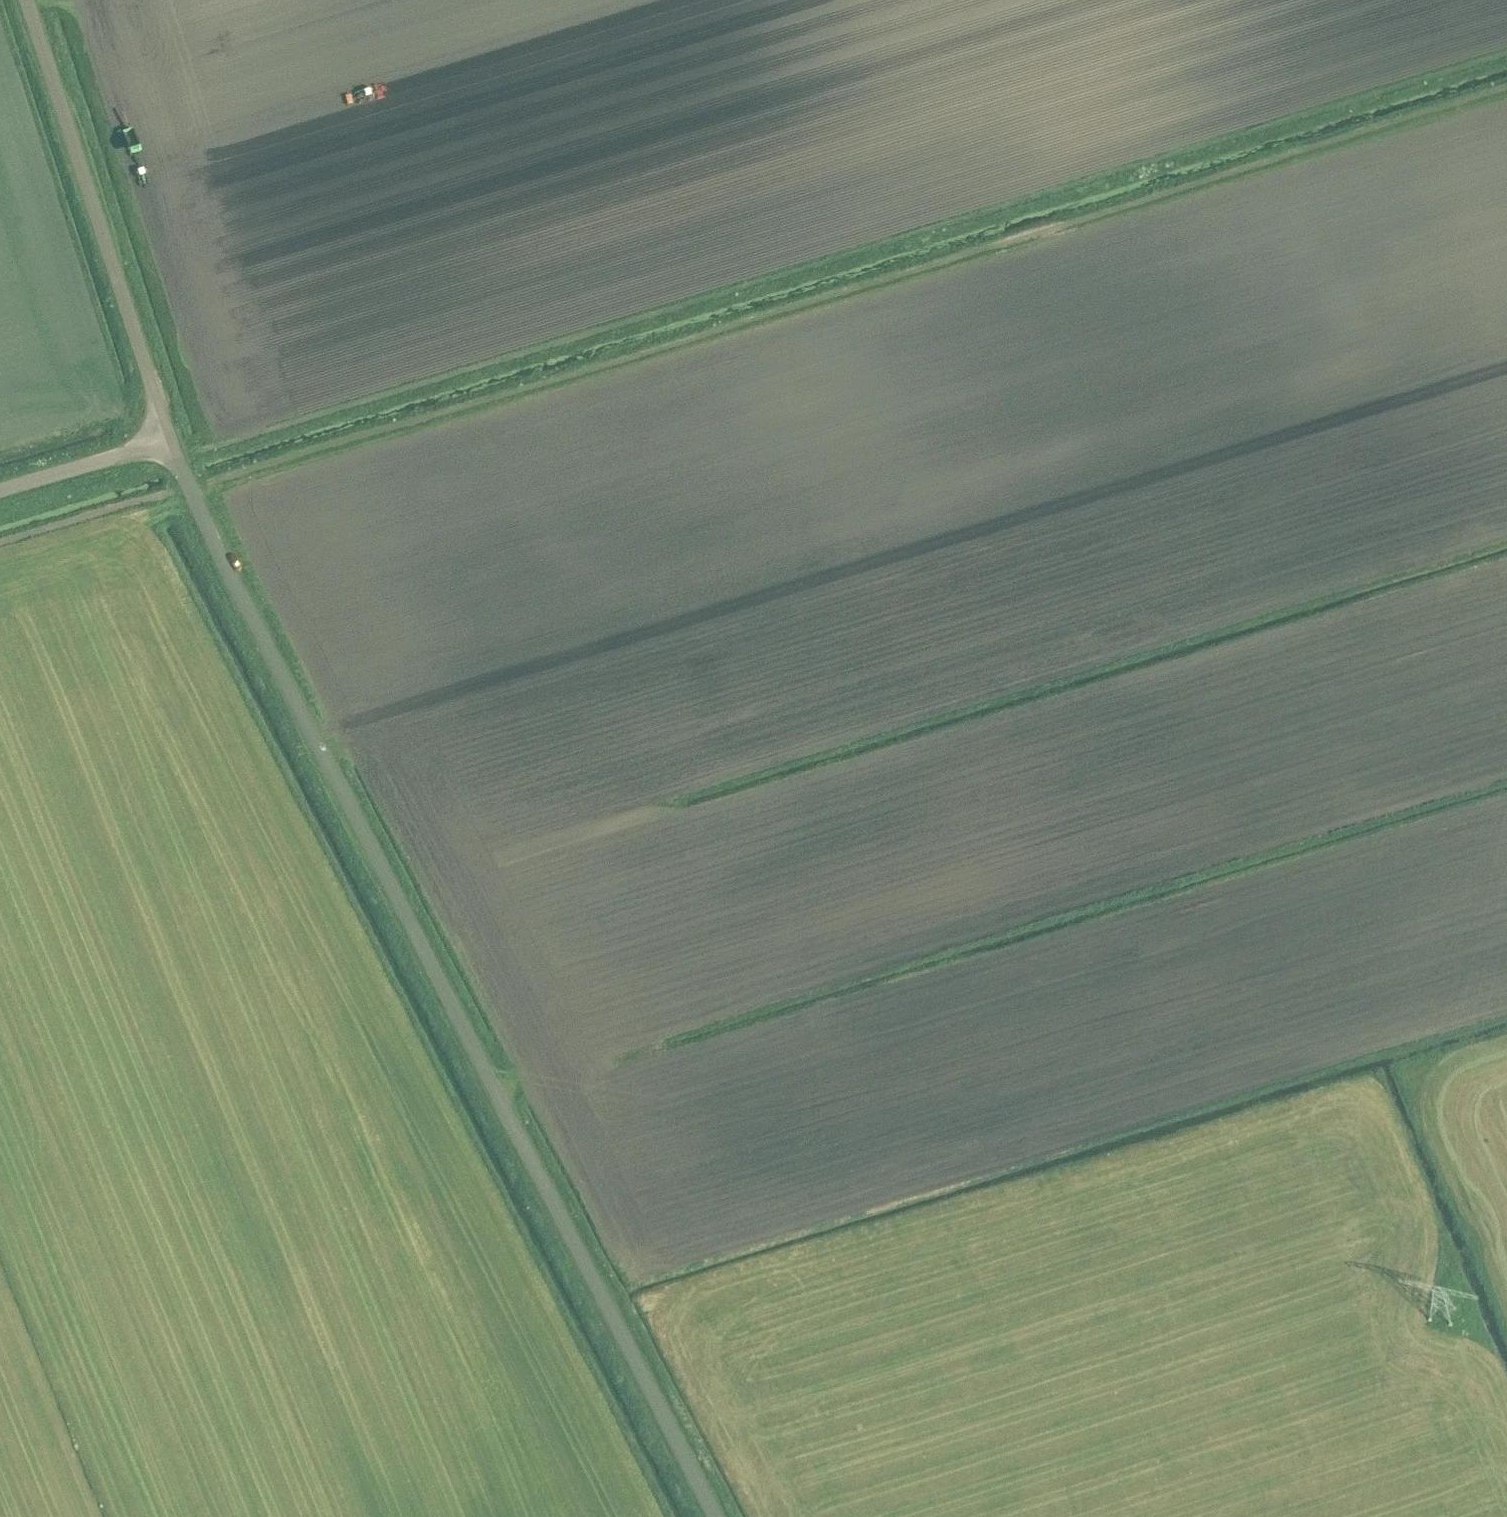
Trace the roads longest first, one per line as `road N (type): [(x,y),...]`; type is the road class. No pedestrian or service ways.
road 1 (track): [(189,494),(1506,93)]
road 2 (unclassified): [(712,1516),(205,530),(171,442)]
road 3 (unclassified): [(171,442),(25,0)]
road 4 (unclassified): [(0,492),(171,442)]

